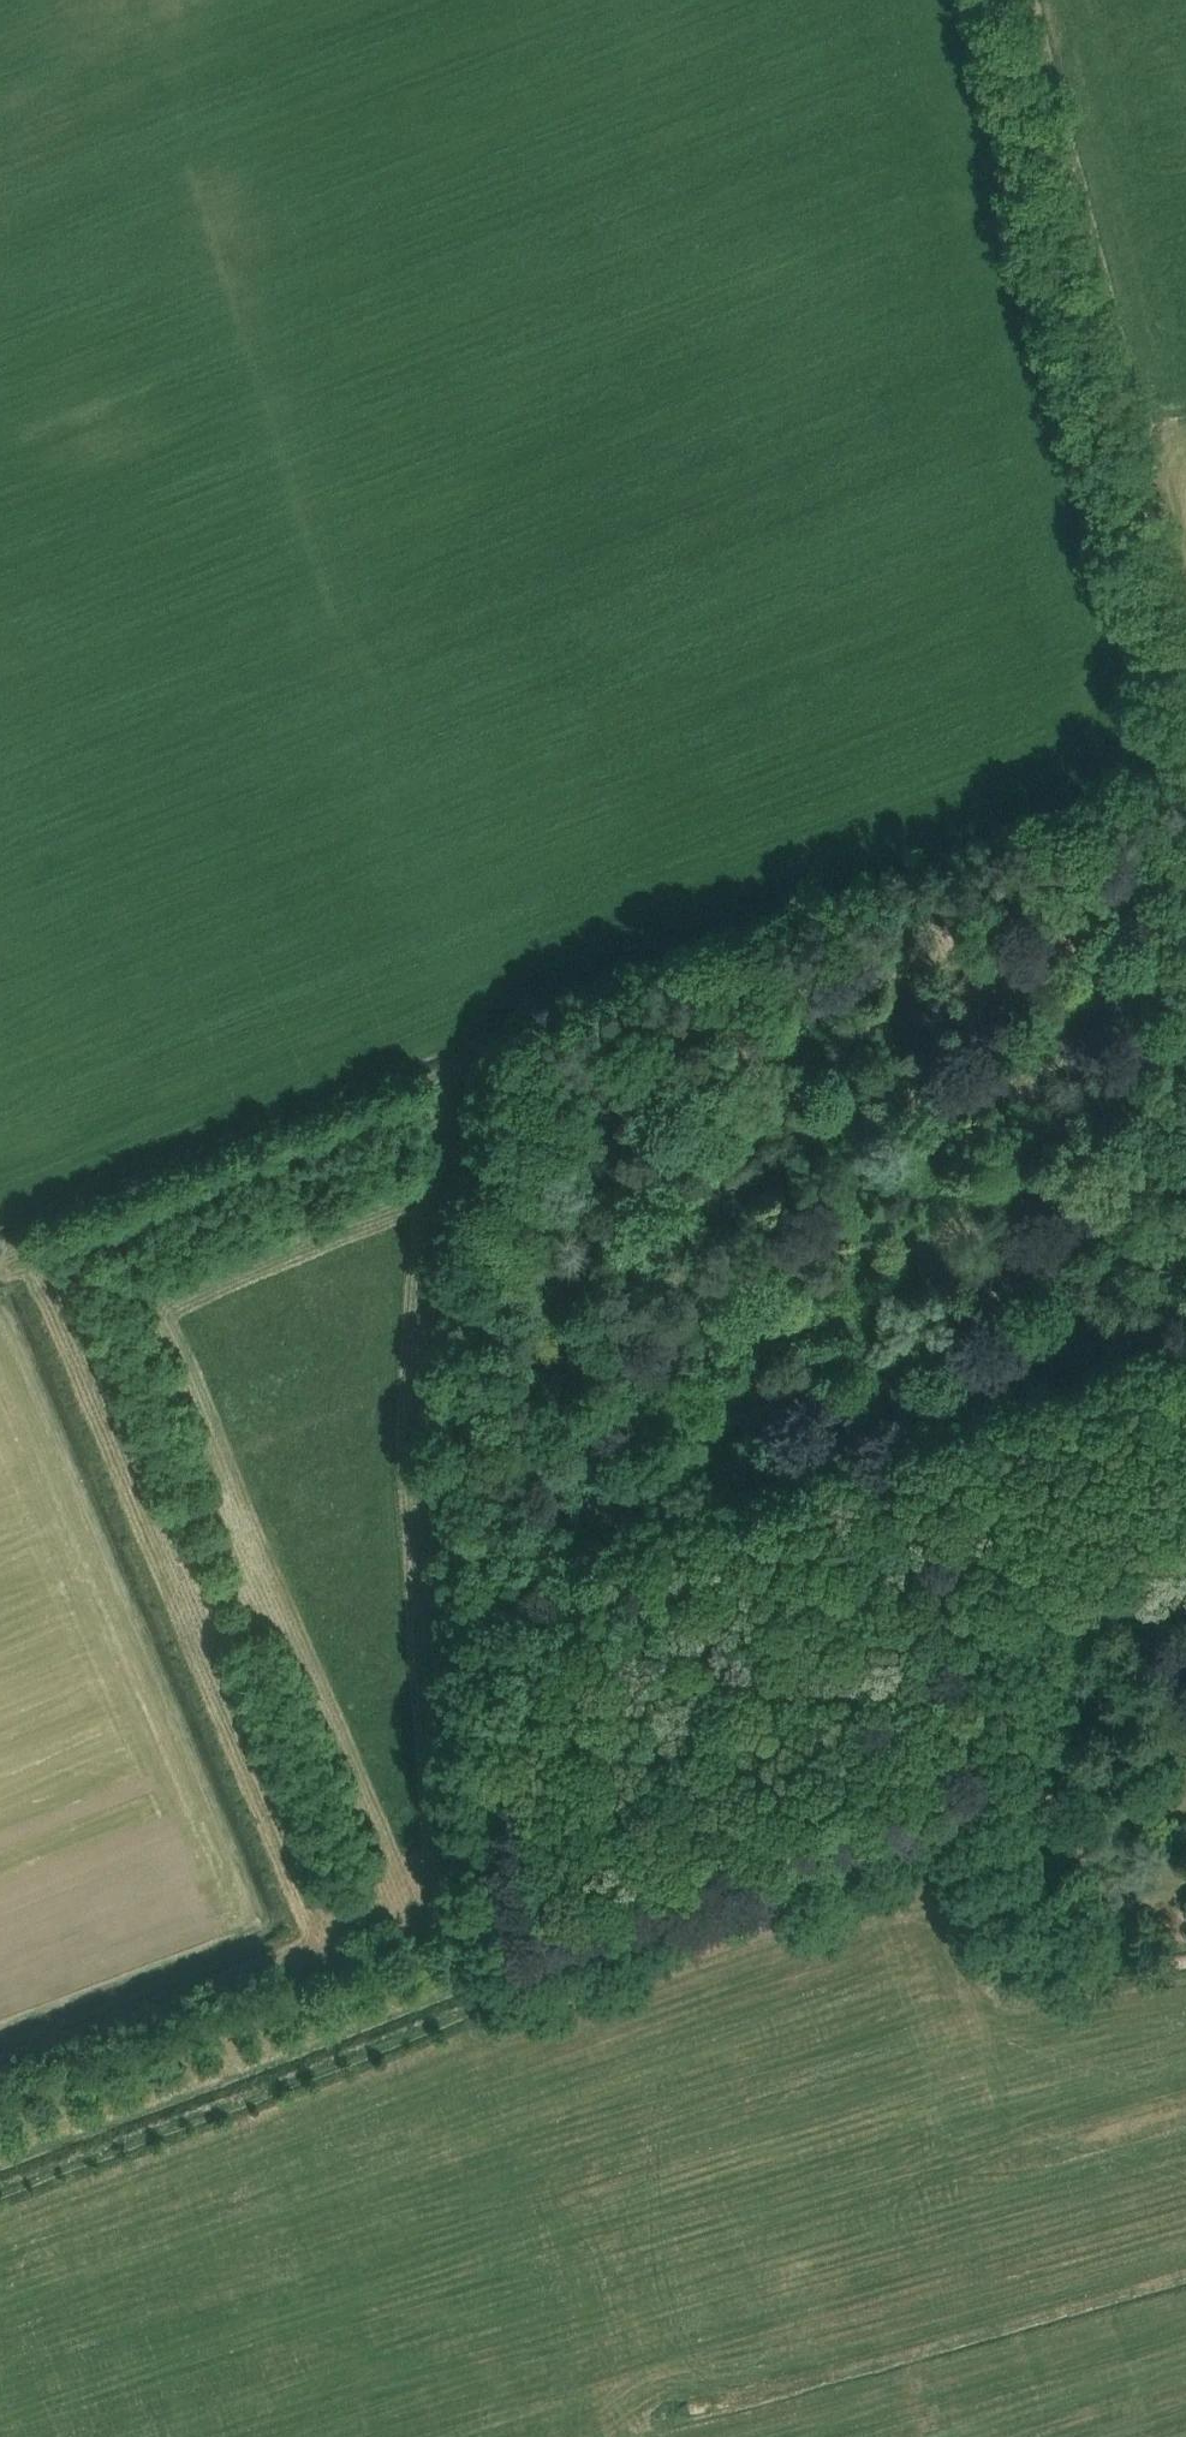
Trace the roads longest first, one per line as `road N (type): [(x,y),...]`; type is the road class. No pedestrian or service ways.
road 1 (track): [(1008,0),(1185,688)]

